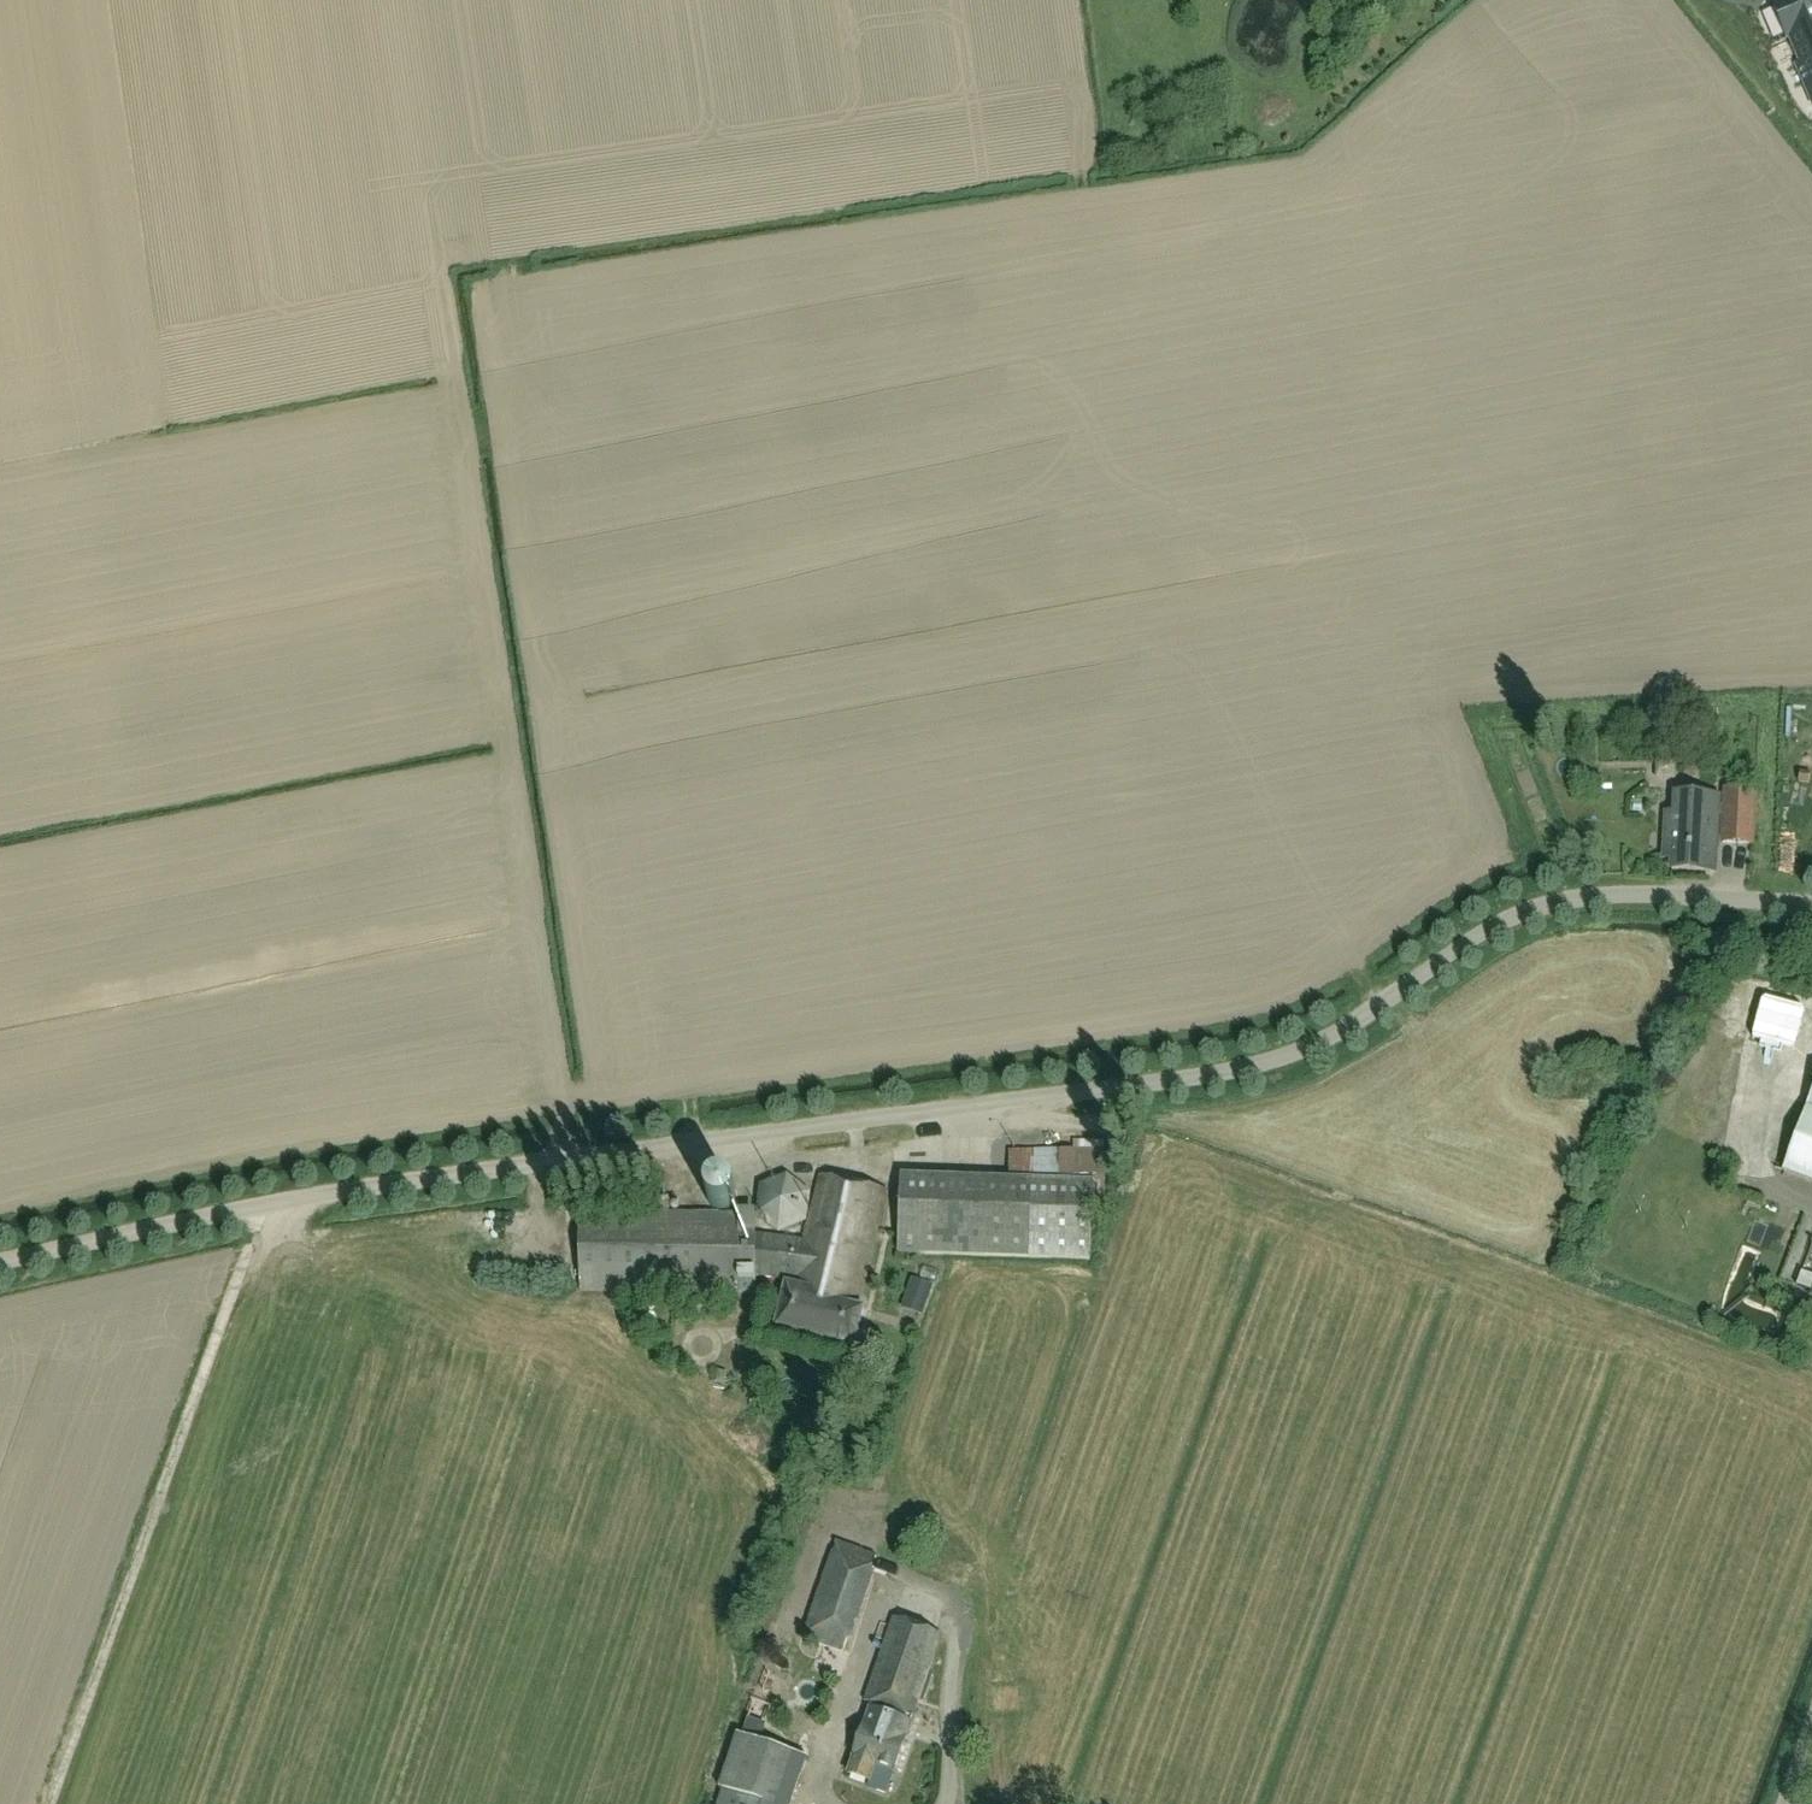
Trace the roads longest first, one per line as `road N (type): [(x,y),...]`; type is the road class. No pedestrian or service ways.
road 1 (unclassified): [(0,1261),(345,1190),(1225,1072),(1317,1041),(1489,928),(1562,900),(1644,893),(1811,905)]

